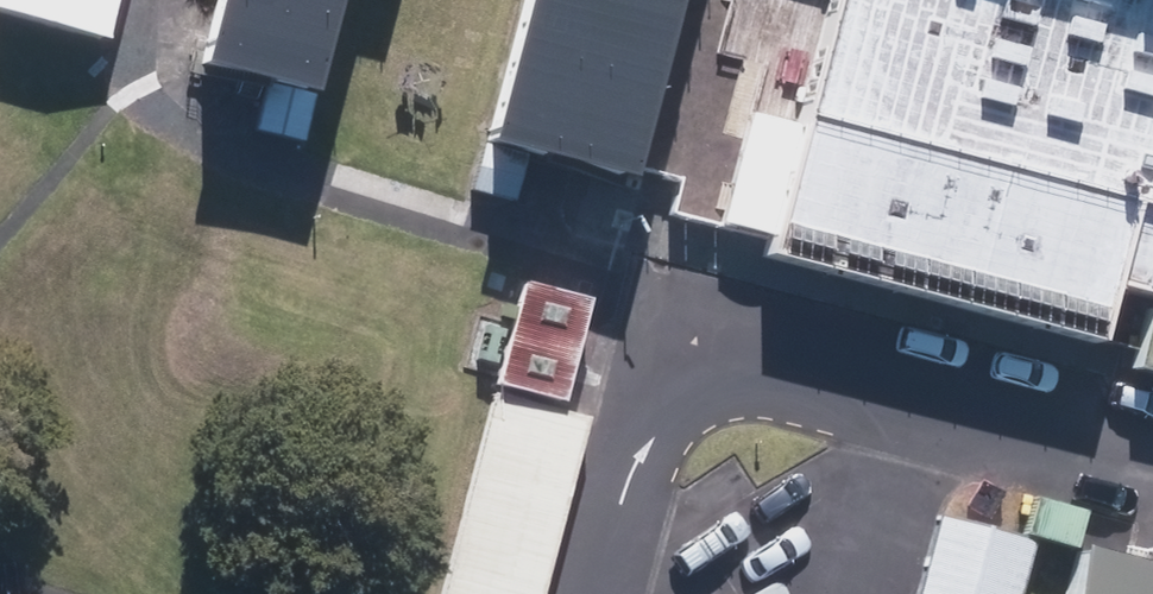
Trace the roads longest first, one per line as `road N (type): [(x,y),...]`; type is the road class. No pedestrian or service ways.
road 1 (residential): [(598,593),(651,351),(1152,483)]

